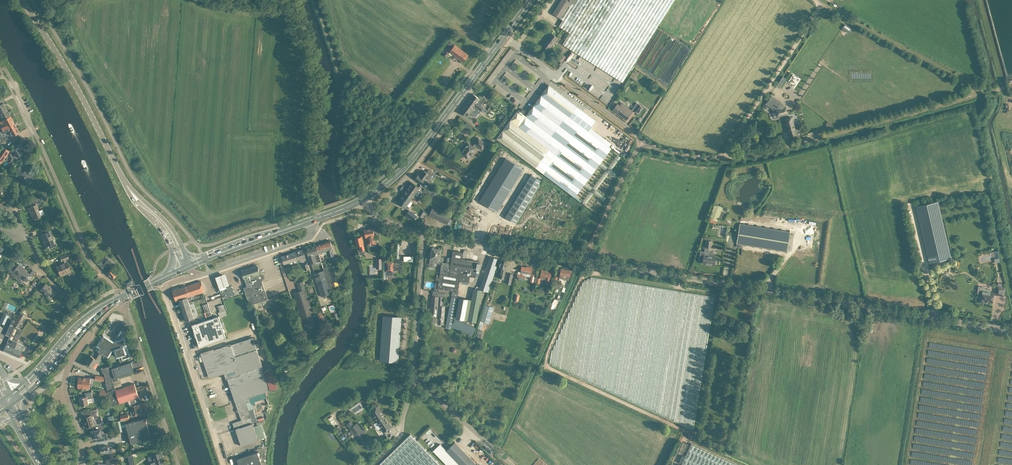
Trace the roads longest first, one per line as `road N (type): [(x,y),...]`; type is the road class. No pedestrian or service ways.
road 1 (unclassified): [(1011,331),(583,261)]
road 2 (unclassified): [(510,464),(418,380),(423,234)]
road 3 (unclassified): [(122,297),(93,261),(5,67)]
road 4 (unclassified): [(204,274),(165,288),(224,464)]
road 5 (tertiary): [(22,0),(131,191)]
road 6 (secondary): [(363,199),(413,158),(504,37)]
road 7 (track): [(801,141),(979,94)]
road 8 (track): [(822,3),(722,157)]
road 9 (track): [(822,3),(979,94)]
road 10 (unclassified): [(641,140),(504,37)]
road 11 (unclassified): [(801,141),(705,158),(641,140)]
road 12 (unclassified): [(583,261),(423,234)]
road 13 (residential): [(131,319),(179,464)]
road 14 (unclassified): [(80,464),(65,377),(92,333)]
road 15 (secondary): [(186,268),(316,218)]
road 16 (unclassified): [(641,140),(583,261)]
road 17 (unclassified): [(204,274),(303,241),(313,229)]

